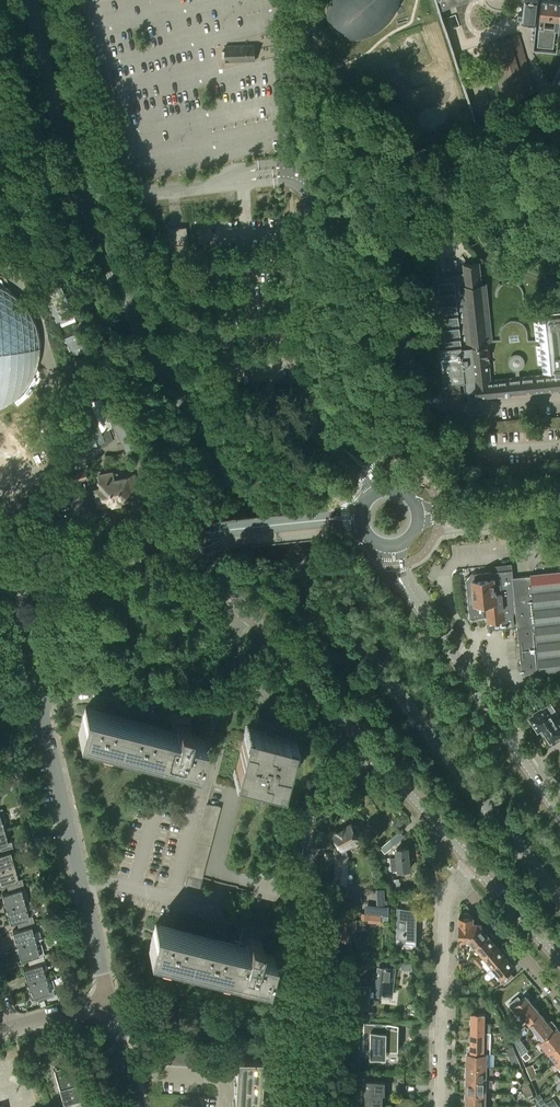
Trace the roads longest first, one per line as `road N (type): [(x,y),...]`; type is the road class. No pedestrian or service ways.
road 1 (tertiary): [(559,902),(234,487),(156,363),(81,197),(30,0)]
road 2 (unclassified): [(380,491),(368,469),(330,435),(321,411),(300,0)]
road 3 (residential): [(294,1106),(309,822),(372,753)]
road 4 (residential): [(559,812),(402,583),(392,545)]
road 5 (residential): [(38,700),(121,689),(228,707),(252,690),(232,634),(252,613)]
road 6 (residential): [(108,998),(38,700)]
road 7 (residential): [(440,1106),(445,903),(458,880)]
road 8 (secondary): [(8,571),(192,536)]
road 9 (residential): [(252,613),(372,753)]
road 10 (residential): [(458,880),(559,999)]
road 11 (residential): [(372,753),(473,864)]
road 12 (secondary): [(418,515),(559,500)]
road 13 (secondary): [(192,536),(321,521)]
road 14 (residential): [(473,864),(559,961)]

